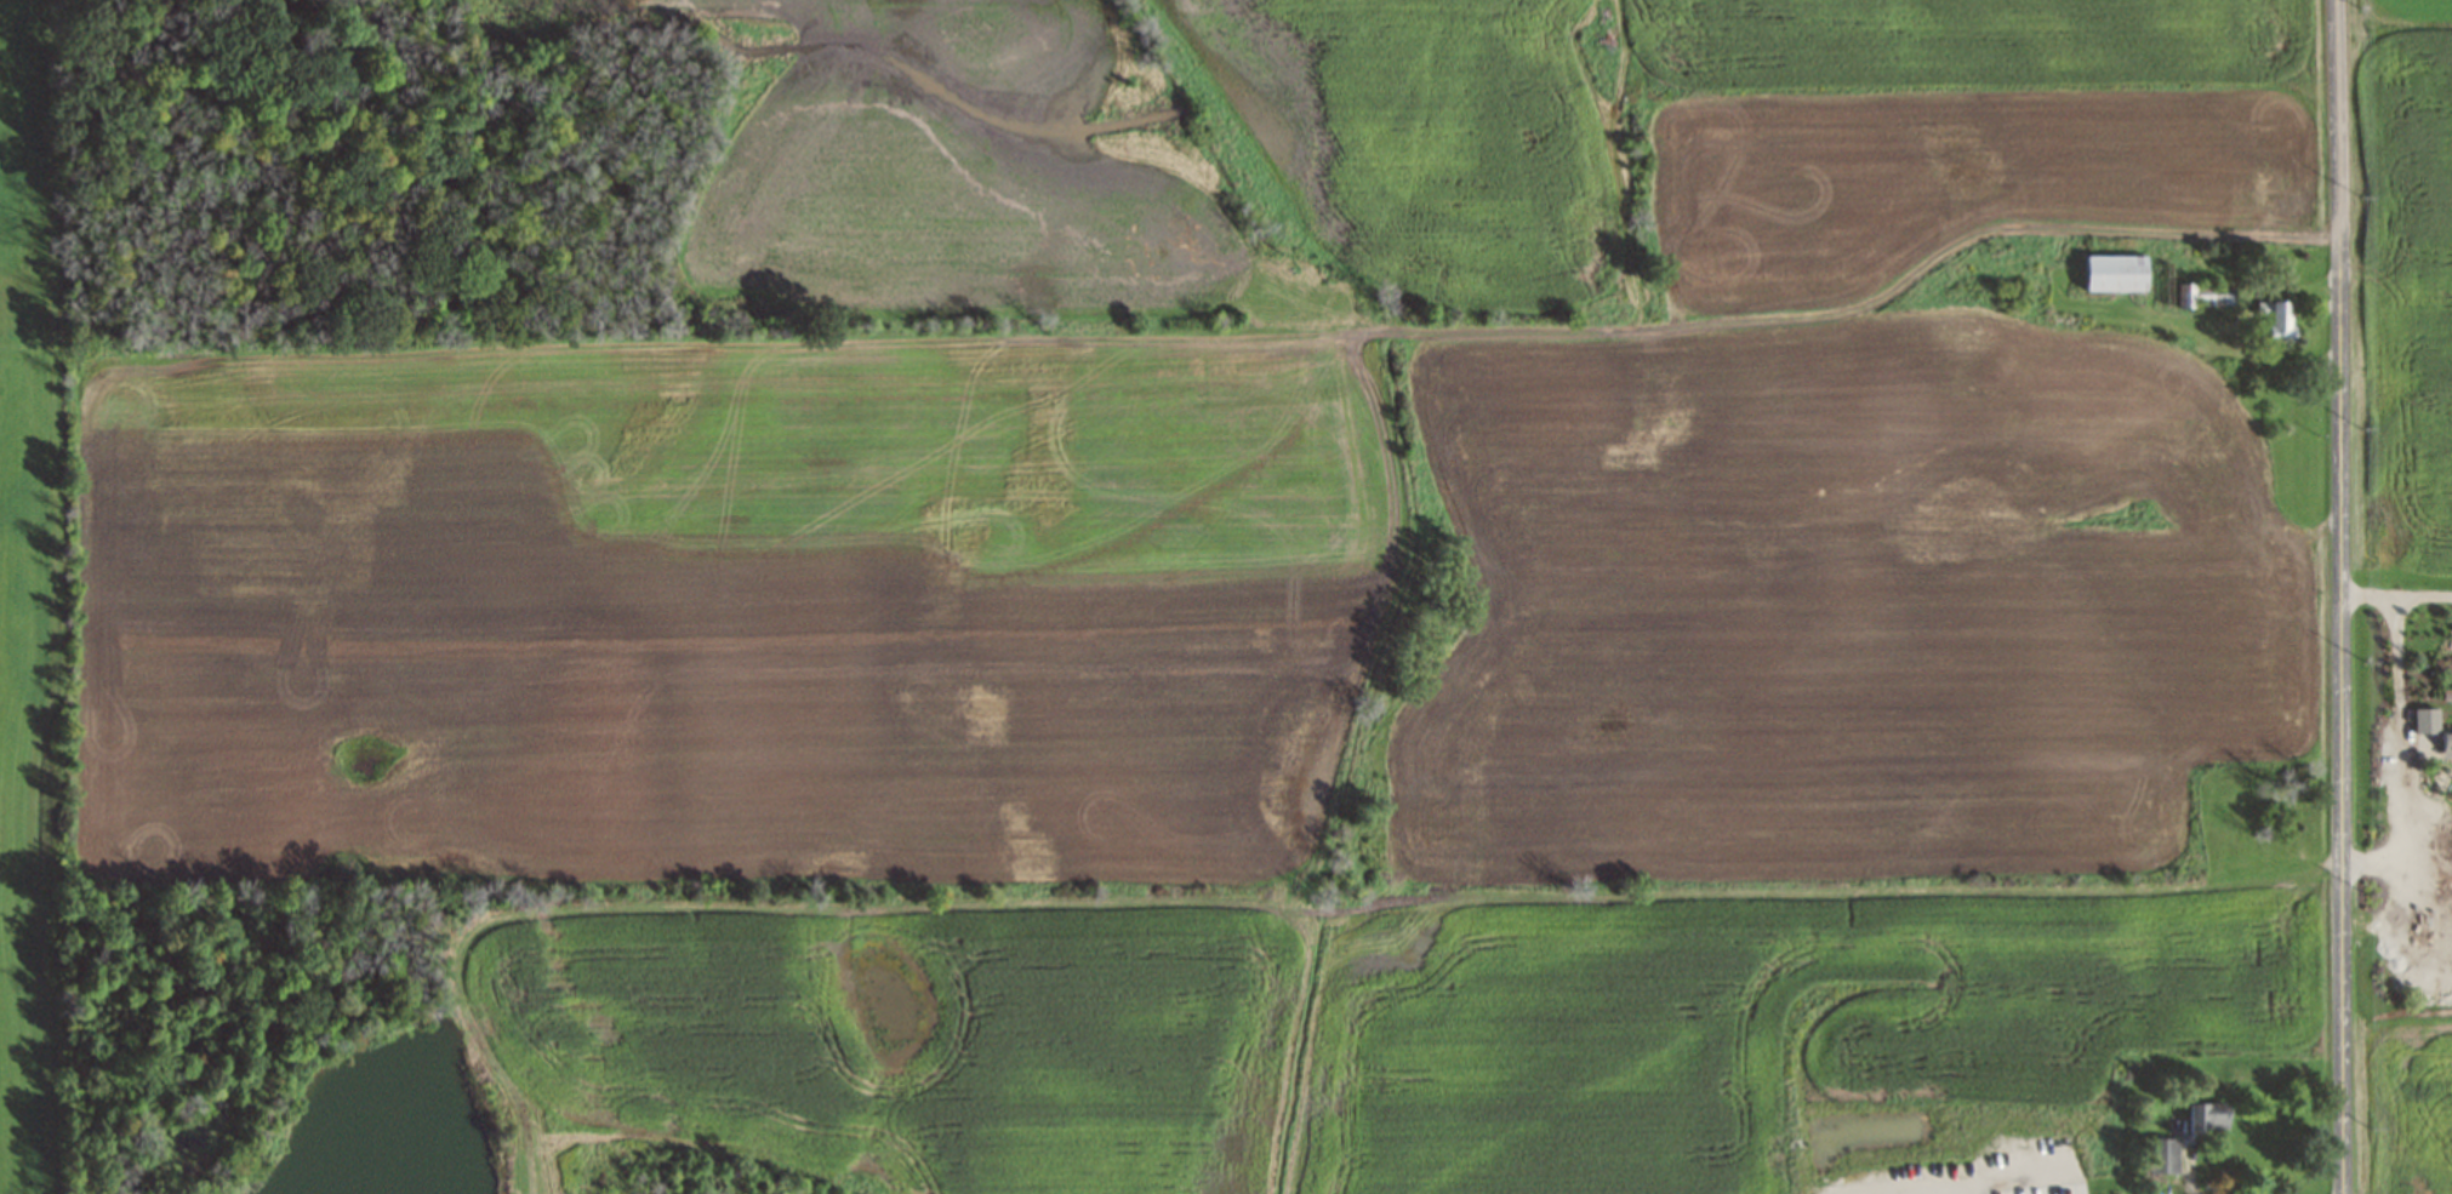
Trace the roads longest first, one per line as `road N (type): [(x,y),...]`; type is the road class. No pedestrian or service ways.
road 1 (residential): [(2338,0),(2345,1193)]

